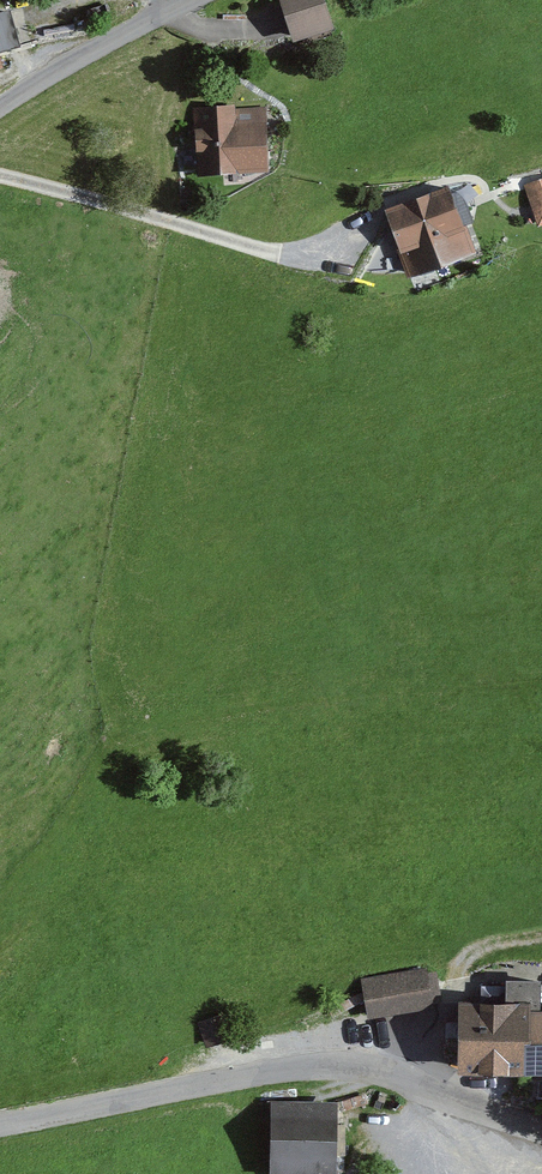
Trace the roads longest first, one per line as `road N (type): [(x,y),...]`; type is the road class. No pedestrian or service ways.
road 1 (tertiary): [(541,1130),(382,1071),(327,1064),(255,1069),(0,1121)]
road 2 (tertiary): [(0,107),(199,0)]

